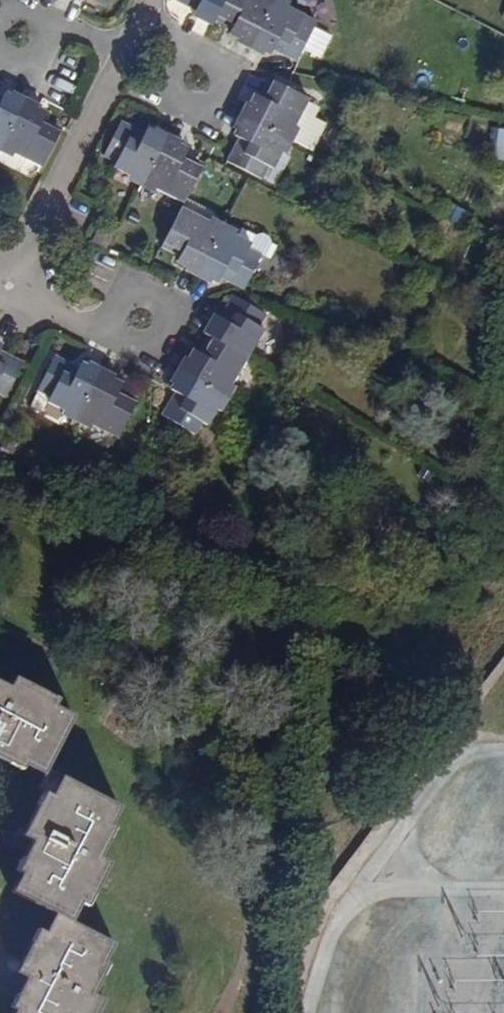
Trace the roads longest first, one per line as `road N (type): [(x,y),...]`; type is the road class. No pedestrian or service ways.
road 1 (residential): [(15,275),(125,51)]
road 2 (residential): [(148,317),(78,320),(15,275)]

